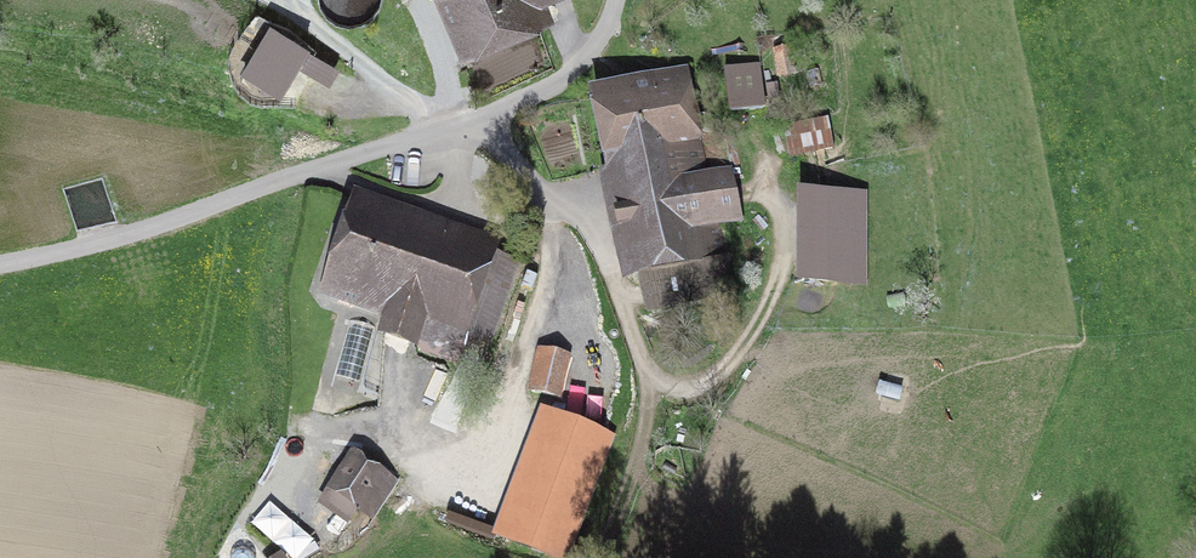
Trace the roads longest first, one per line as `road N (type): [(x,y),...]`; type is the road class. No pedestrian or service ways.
road 1 (residential): [(616,0),(614,24),(582,69),(471,132),(117,247),(0,270)]
road 2 (track): [(648,390),(602,252),(471,132),(387,96),(260,0)]
road 3 (track): [(776,195),(782,269),(743,354),(720,382),(686,396),(648,390)]
road 4 (track): [(594,557),(628,504),(648,390)]

